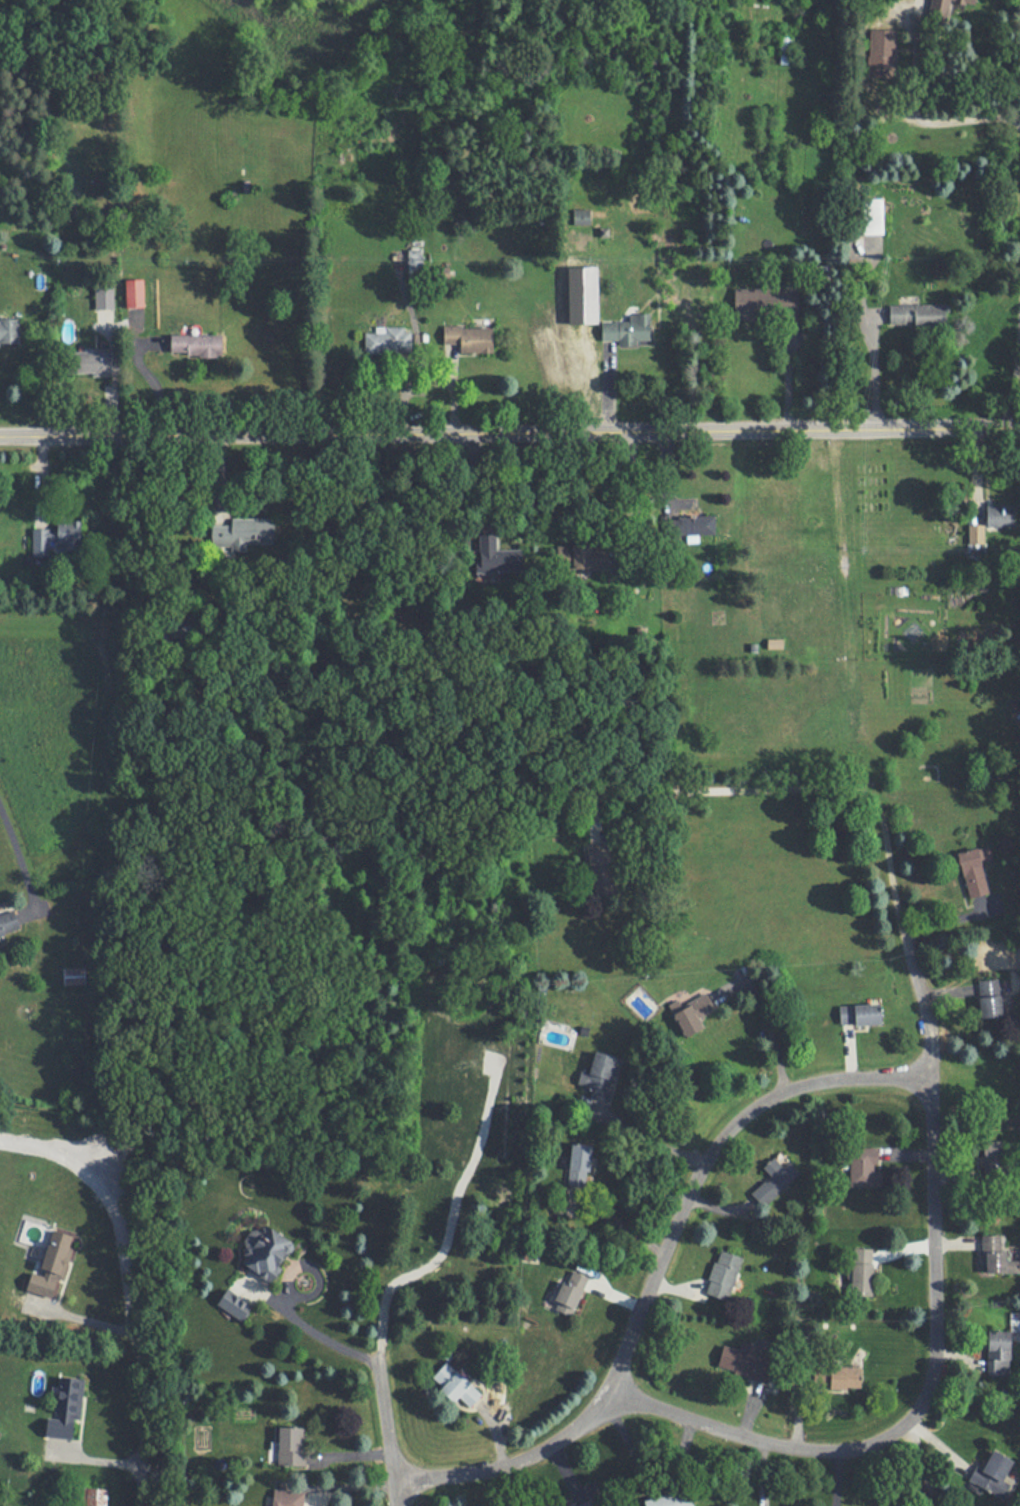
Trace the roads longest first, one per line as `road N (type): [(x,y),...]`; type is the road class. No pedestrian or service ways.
road 1 (secondary): [(1019,427),(0,431)]
road 2 (residential): [(606,1391),(752,1442),(804,1449),(855,1446),(905,1425),(928,1382),(931,1351),(925,1004),(897,923)]
road 3 (residential): [(921,1077),(807,1081),(756,1097),(692,1178),(606,1391)]
road 4 (residential): [(714,789),(852,787),(878,826),(897,923)]
road 5 (residential): [(1019,154),(1012,377),(1002,427)]
road 6 (residential): [(394,1481),(505,1463),(574,1426),(606,1391)]
road 7 (residential): [(394,1505),(369,1351)]

